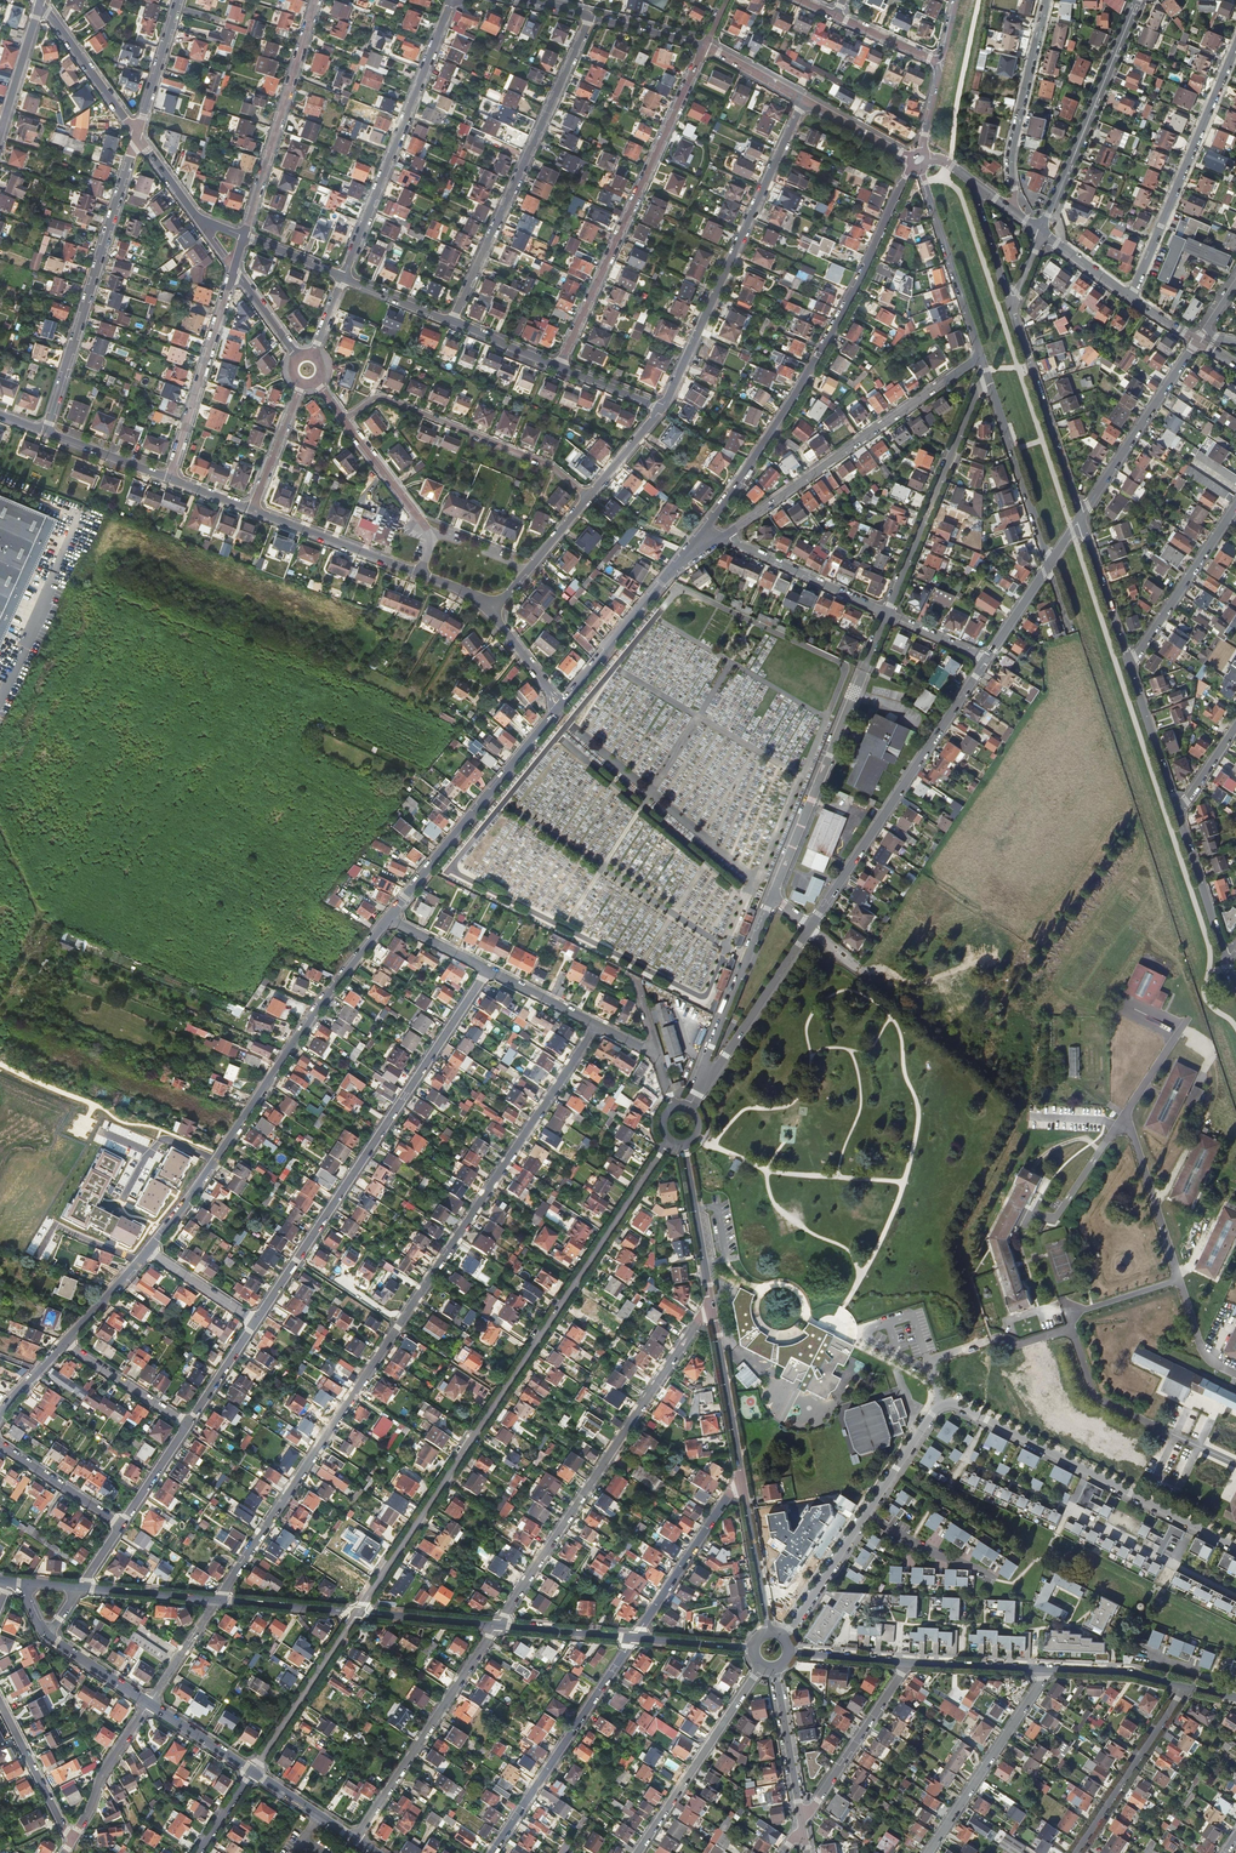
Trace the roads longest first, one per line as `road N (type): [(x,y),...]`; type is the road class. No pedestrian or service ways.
road 1 (residential): [(217,1599),(598,1025)]
road 2 (residential): [(783,1637),(943,1403),(1235,1547)]
road 3 (residential): [(357,1613),(668,1144)]
road 4 (tertiary): [(911,167),(796,402),(679,559)]
road 5 (residential): [(256,1320),(489,969)]
road 6 (tertiary): [(148,1252),(318,1004),(389,918)]
road 7 (residential): [(498,1625),(712,1310)]
road 8 (residential): [(559,367),(704,46)]
road 9 (residential): [(660,411),(802,100)]
road 10 (residential): [(451,321),(590,17)]
road 11 (unclassified): [(986,659),(810,928)]
road 12 (tertiary): [(722,536),(980,356)]
road 13 (residential): [(50,430),(137,135)]
road 14 (unclassified): [(887,613),(772,896)]
road 15 (residential): [(343,277),(452,0)]
road 16 (tertiary): [(389,918),(562,705)]
road 17 (residential): [(346,420),(384,398),(549,465),(588,497)]
road 18 (residential): [(1235,48),(1131,297)]
road 19 (residential): [(355,1839),(498,1625)]
road 20 (residential): [(492,1852),(634,1638)]
road 21 (unclassified): [(988,380),(887,613)]
road 22 (tertiary): [(1137,0),(1043,233)]
road 23 (residential): [(243,235),(316,0)]
road 24 (tertiary): [(1008,296),(1080,518)]
road 25 (residential): [(762,1665),(638,1852)]
road 26 (residential): [(169,478),(235,265)]
road 27 (unclassified): [(929,1852),(1048,1669)]
road 28 (tertiary): [(1009,208),(1019,108),(1048,0)]
road 29 (unclassified): [(1197,341),(1080,518)]
road 30 (unclassified): [(772,896),(699,1086)]
road 31 (unclassified): [(1077,1852),(1186,1687)]
road 32 (tertiary): [(980,356),(921,168)]
road 33 (tertiary): [(1049,566),(988,380)]
road 34 (unclassified): [(810,928),(699,1086)]
road 35 (unclassified): [(802,1824),(906,1662)]
road 36 (residential): [(252,1772),(357,1613)]
road 37 (unclassified): [(1128,662),(1235,506)]
road 38 (tertiary): [(562,705),(679,559)]
road 39 (residential): [(634,1638),(742,1486)]
road 40 (unclassified): [(722,536),(887,613)]
road 41 (unclassified): [(712,1310),(742,1486)]
road 42 (residential): [(255,511),(421,574)]
road 43 (unclassified): [(682,1146),(712,1310)]
road 44 (residential): [(40,2),(137,135)]
road 45 (residential): [(775,1667),(802,1824)]
road 46 (residential): [(74,1838),(0,1701)]
road 47 (tertiary): [(1128,662),(1176,810)]
road 48 (tertiary): [(1176,810),(1225,957)]
road 49 (residential): [(74,1838),(105,1768),(149,1704)]
road 50 (tertiary): [(1080,518),(1128,662)]
road 51 (unclassified): [(742,1486),(769,1633)]
road 52 (residential): [(188,1424),(64,1343)]
road 53 (residential): [(346,420),(433,539)]
road 54 (residential): [(121,1524),(0,1444)]
road 55 (tertiary): [(906,1662),(1048,1669)]
road 56 (tertiary): [(357,1613),(498,1625)]
road 57 (residential): [(137,135),(179,0)]
road 58 (tertiary): [(217,1599),(357,1613)]
road 59 (tertiary): [(1048,1669),(1186,1687)]
road 60 (tertiary): [(498,1625),(634,1638)]
road 61 (tertiary): [(81,1587),(217,1599)]
road 62 (residential): [(255,511),(302,383)]
road 63 (residential): [(40,2),(1,127)]
road 64 (residential): [(50,430),(169,478)]
road 65 (residential): [(256,1320),(148,1252)]
road 66 (residential): [(149,1704),(217,1599)]
road 67 (residential): [(188,1424),(256,1320)]
road 68 (residential): [(911,159),(802,100)]
road 69 (tertiary): [(64,1343),(148,1252)]
road 70 (residential): [(252,1772),(149,1704)]
road 71 (residential): [(489,969),(598,1025)]
road 72 (residential): [(149,1704),(48,1637)]
road 73 (tertiary): [(634,1638),(754,1650)]
road 74 (residential): [(121,1524),(188,1424)]

